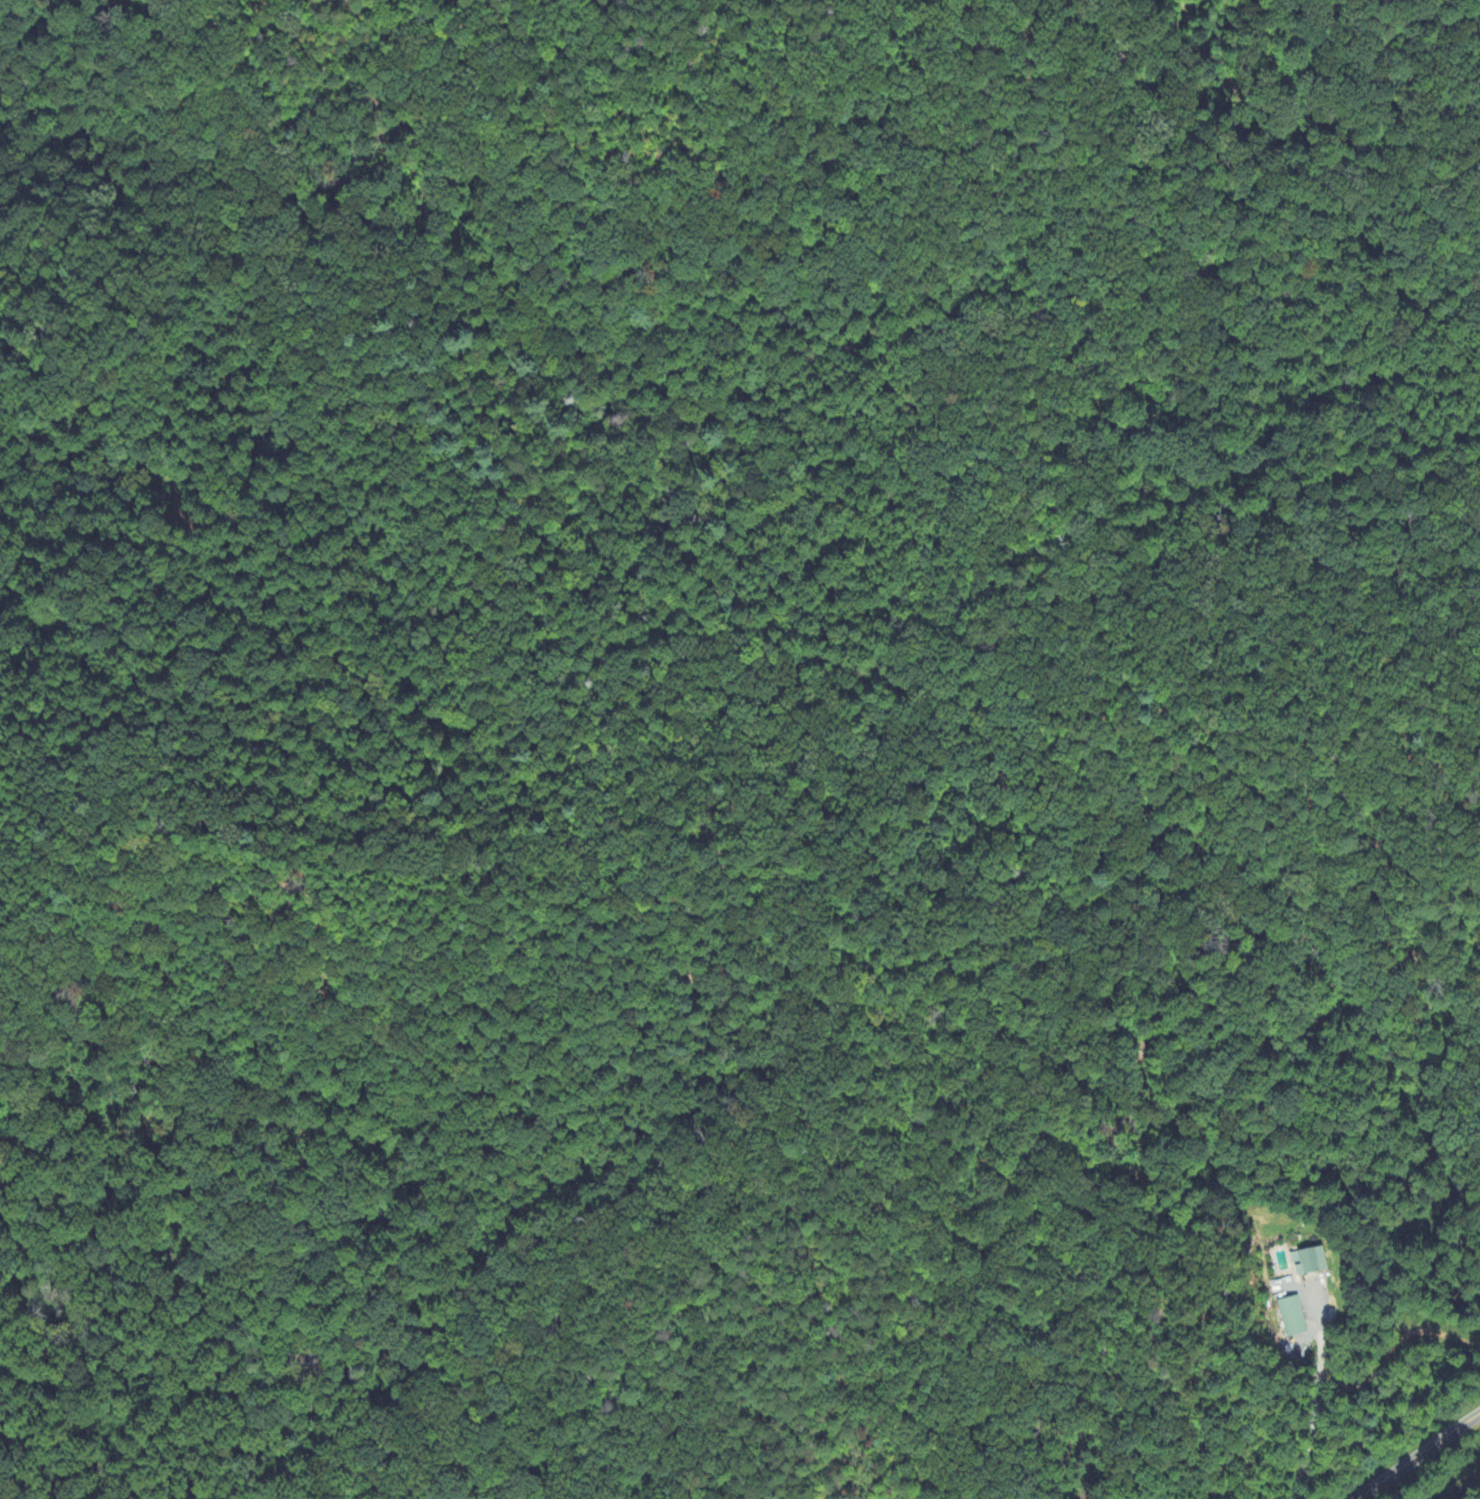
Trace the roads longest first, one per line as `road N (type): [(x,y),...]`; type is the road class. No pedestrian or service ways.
road 1 (tertiary): [(1349,1498),(1479,1421)]

